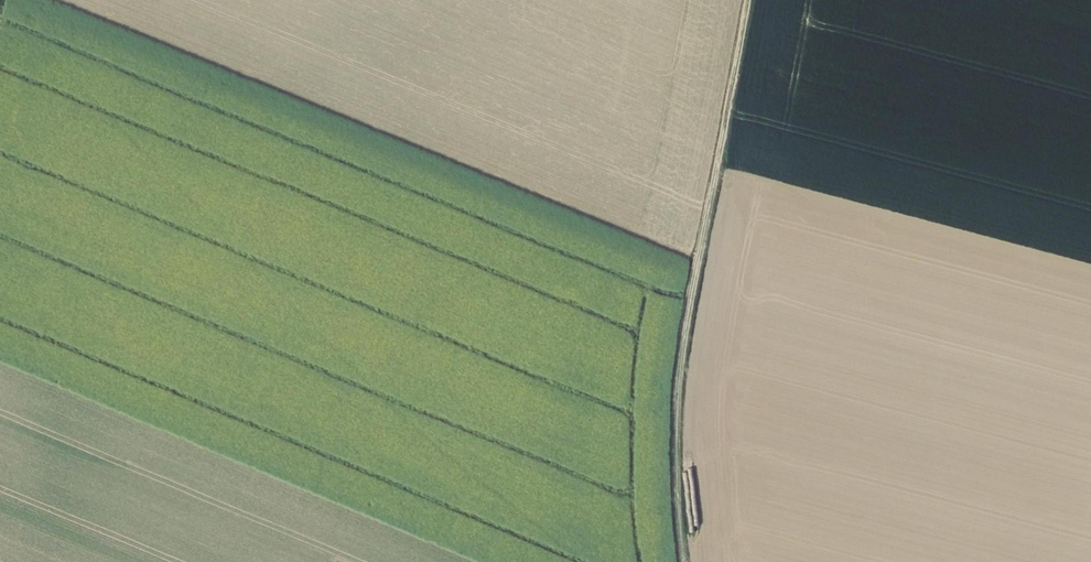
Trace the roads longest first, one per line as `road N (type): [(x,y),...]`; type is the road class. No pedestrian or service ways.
road 1 (track): [(749,0),(685,333),(684,561)]

